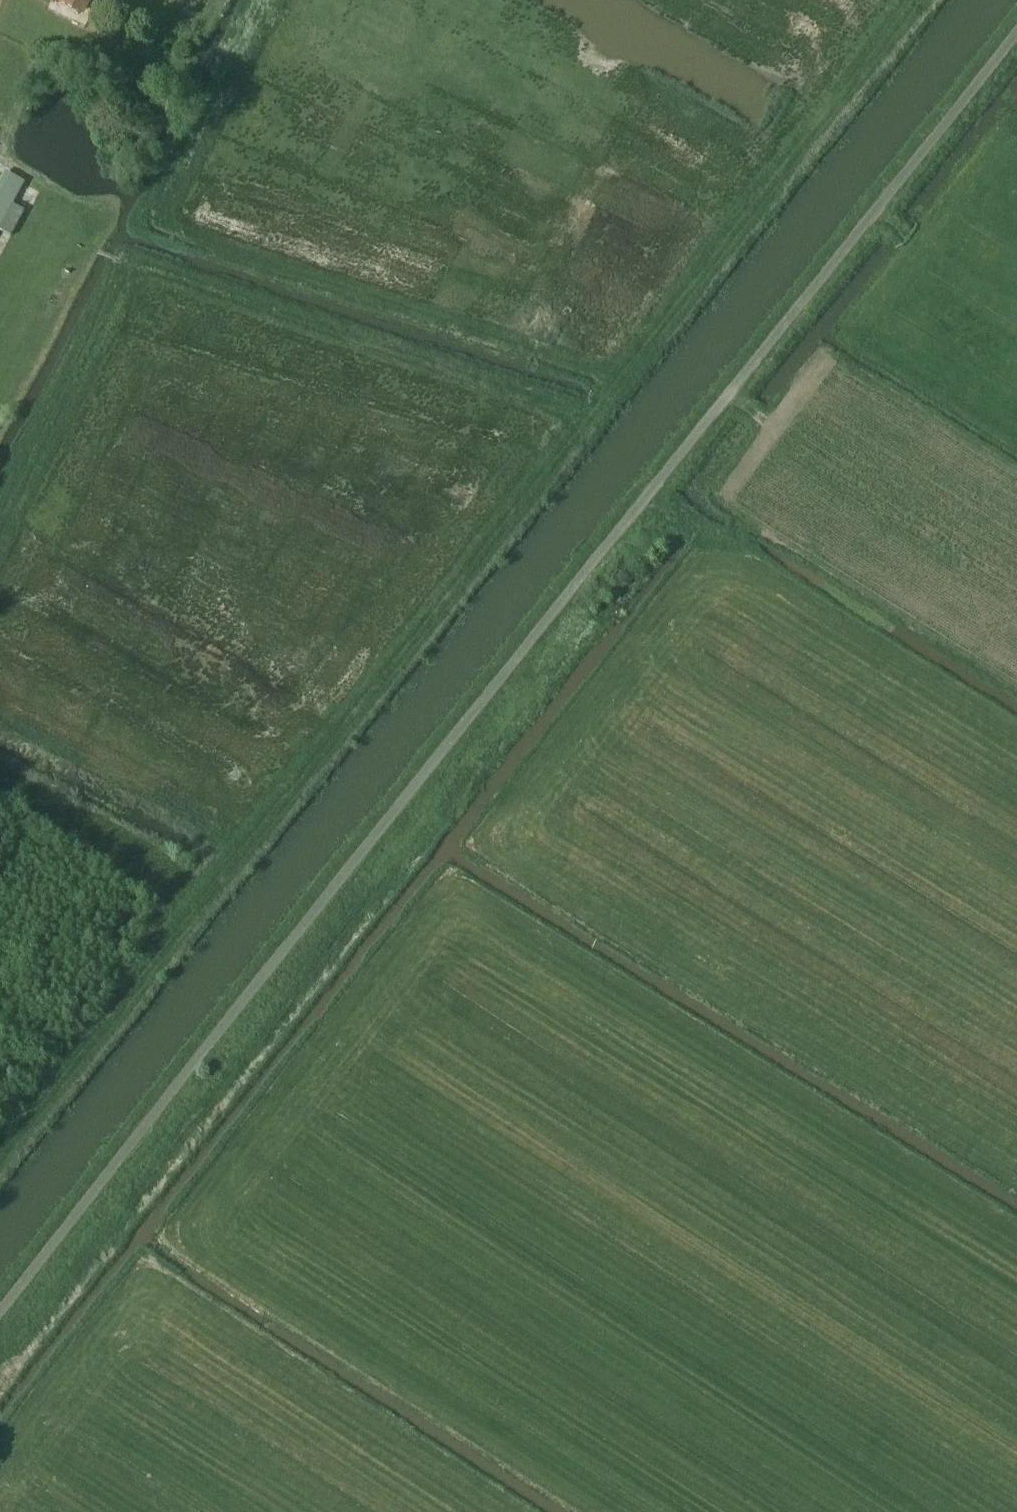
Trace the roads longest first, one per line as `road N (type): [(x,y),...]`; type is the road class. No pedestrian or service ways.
road 1 (unclassified): [(1016,31),(0,1311)]
road 2 (track): [(1016,435),(852,329),(917,242),(873,212)]

